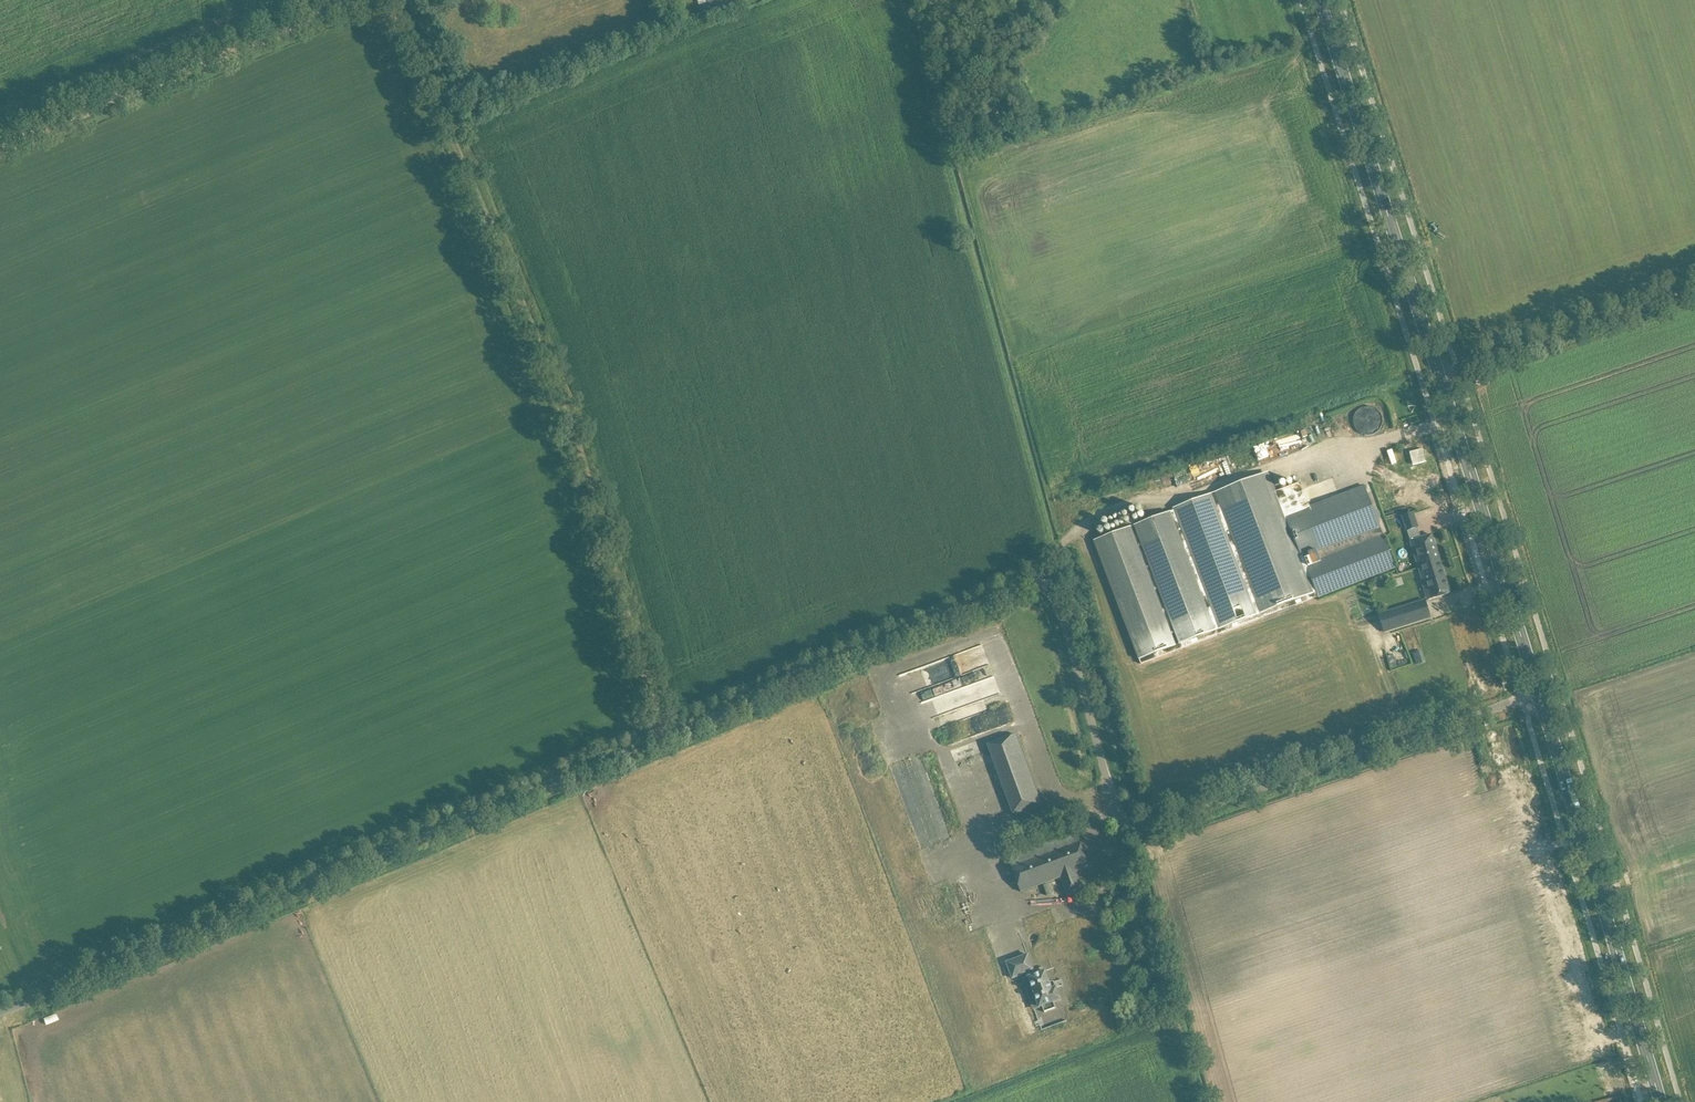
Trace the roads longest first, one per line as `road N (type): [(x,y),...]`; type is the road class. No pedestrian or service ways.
road 1 (unclassified): [(0,1012),(1014,588),(1043,589),(1062,612),(1116,813),(1127,825),(1147,827),(1539,693)]
road 2 (track): [(397,0),(542,354),(664,734)]
road 3 (secondary): [(1539,693),(1320,0)]
road 4 (secondary): [(1660,1101),(1539,693)]
road 5 (unclassified): [(354,0),(0,148)]
road 6 (track): [(1694,291),(1457,369)]

